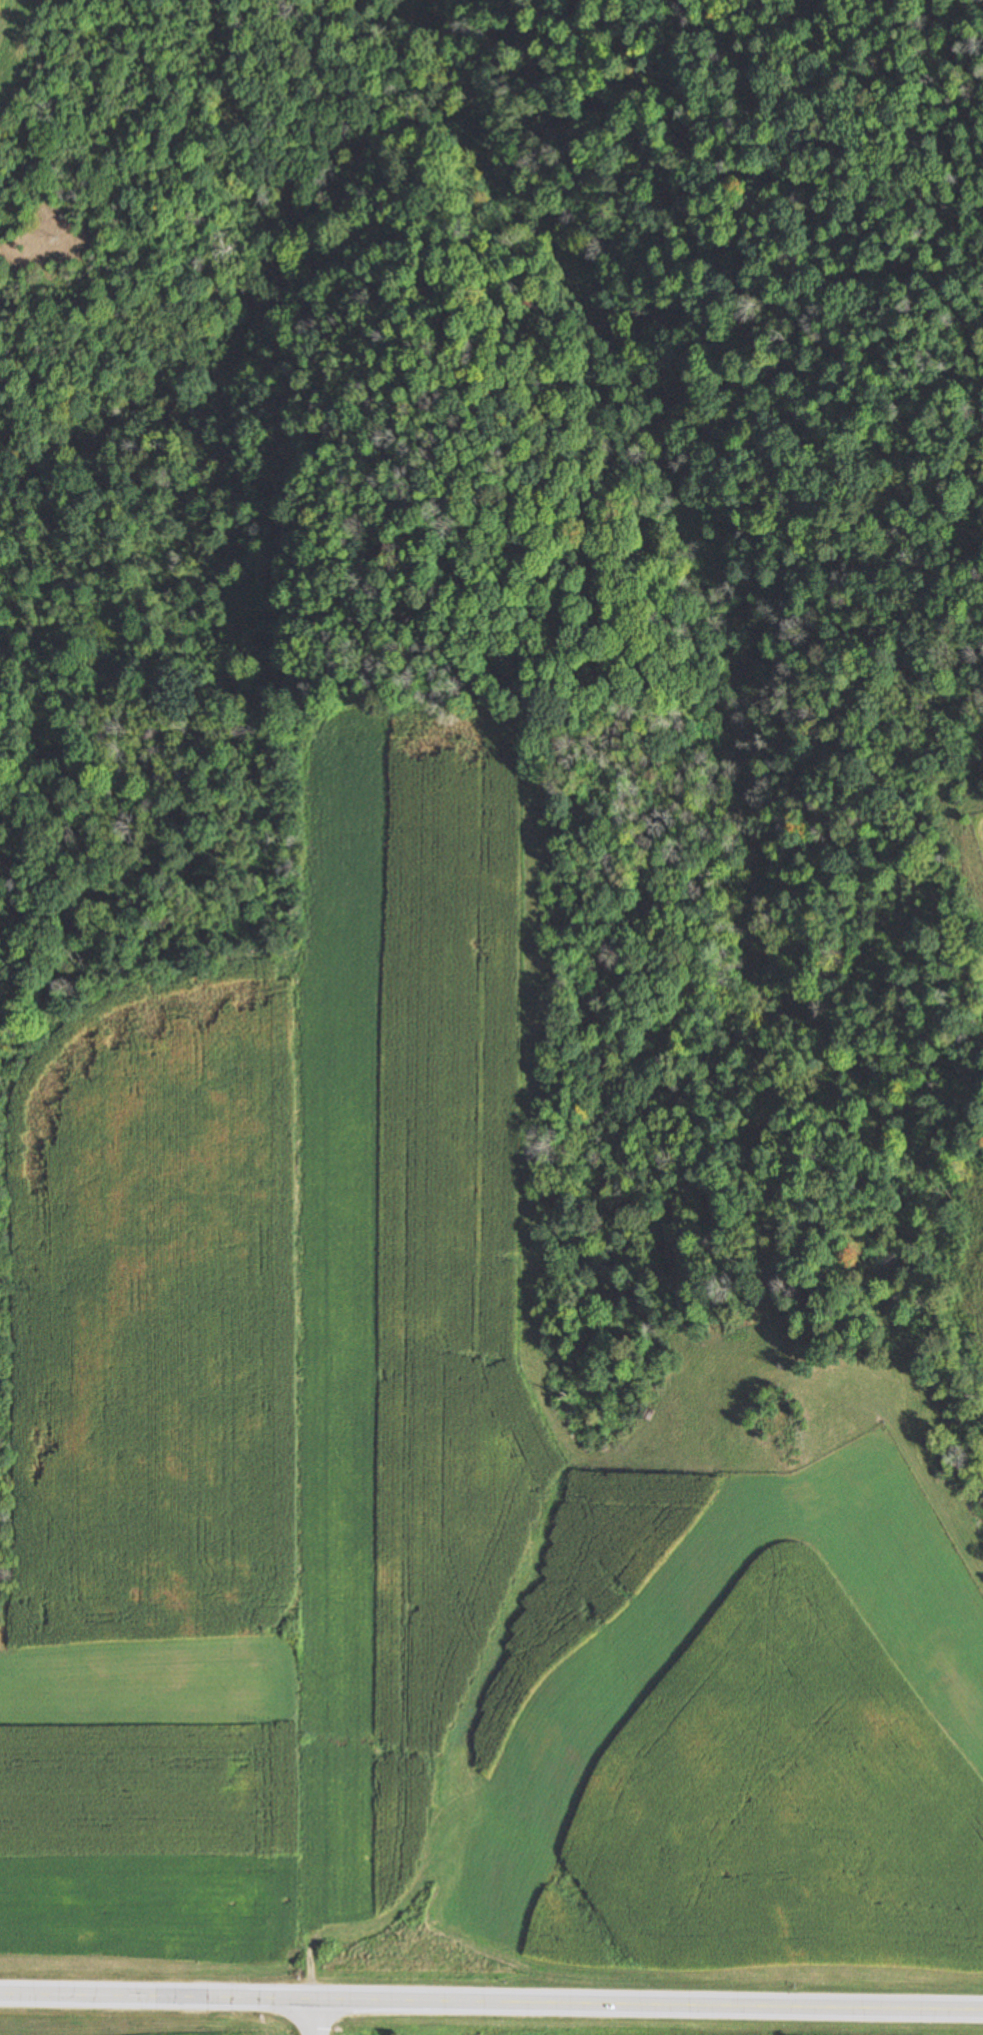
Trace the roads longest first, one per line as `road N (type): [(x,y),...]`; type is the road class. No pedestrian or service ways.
road 1 (primary): [(982,2008),(316,1992)]
road 2 (primary): [(316,1992),(0,1988)]

